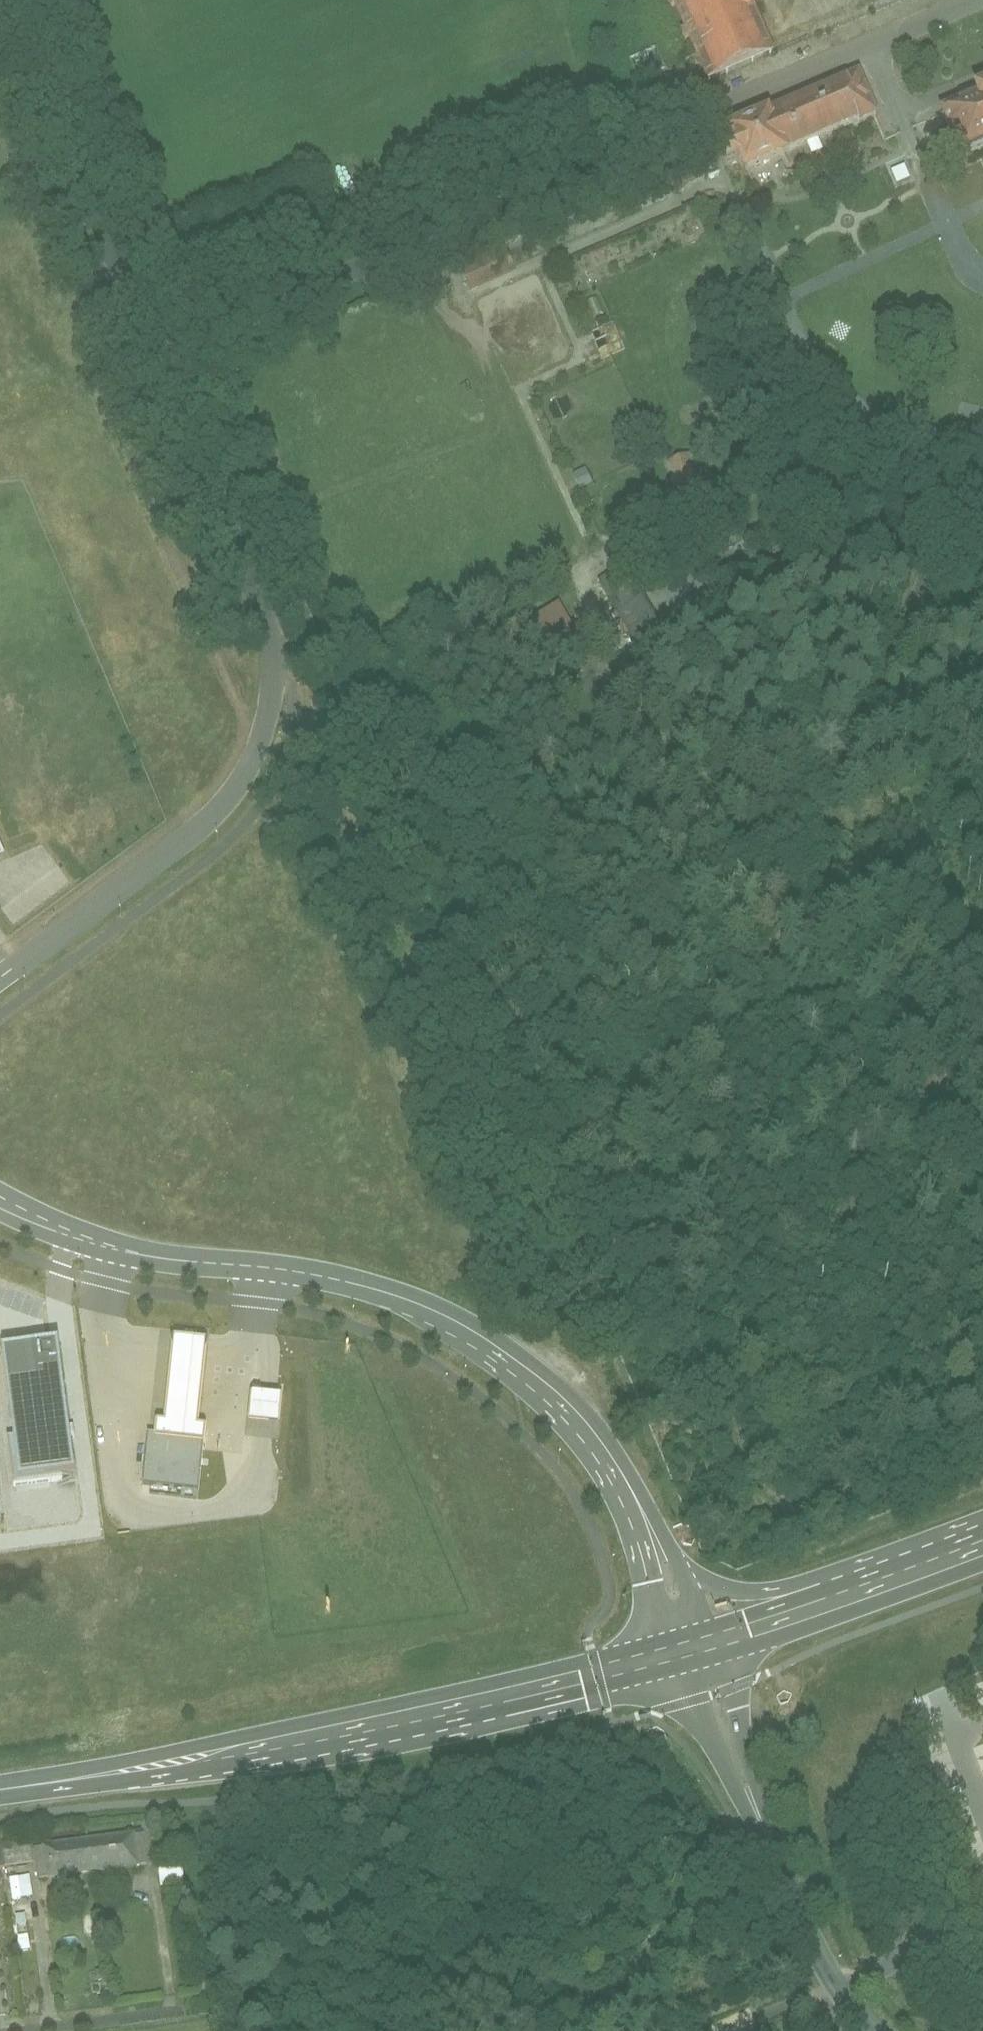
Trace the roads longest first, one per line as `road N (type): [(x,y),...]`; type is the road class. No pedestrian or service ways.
road 1 (unclassified): [(0,982),(196,837),(263,747),(278,687),(269,637),(0,7)]
road 2 (residential): [(698,1657),(656,1542),(618,1469),(567,1405),(481,1336),(426,1307),(350,1284),(120,1253),(0,1202)]
road 3 (primary): [(698,1657),(446,1724),(0,1793)]
road 4 (residential): [(871,2030),(837,1981),(698,1657)]
road 5 (primary): [(982,1549),(698,1657)]
road 6 (residential): [(44,2030),(175,2013)]

